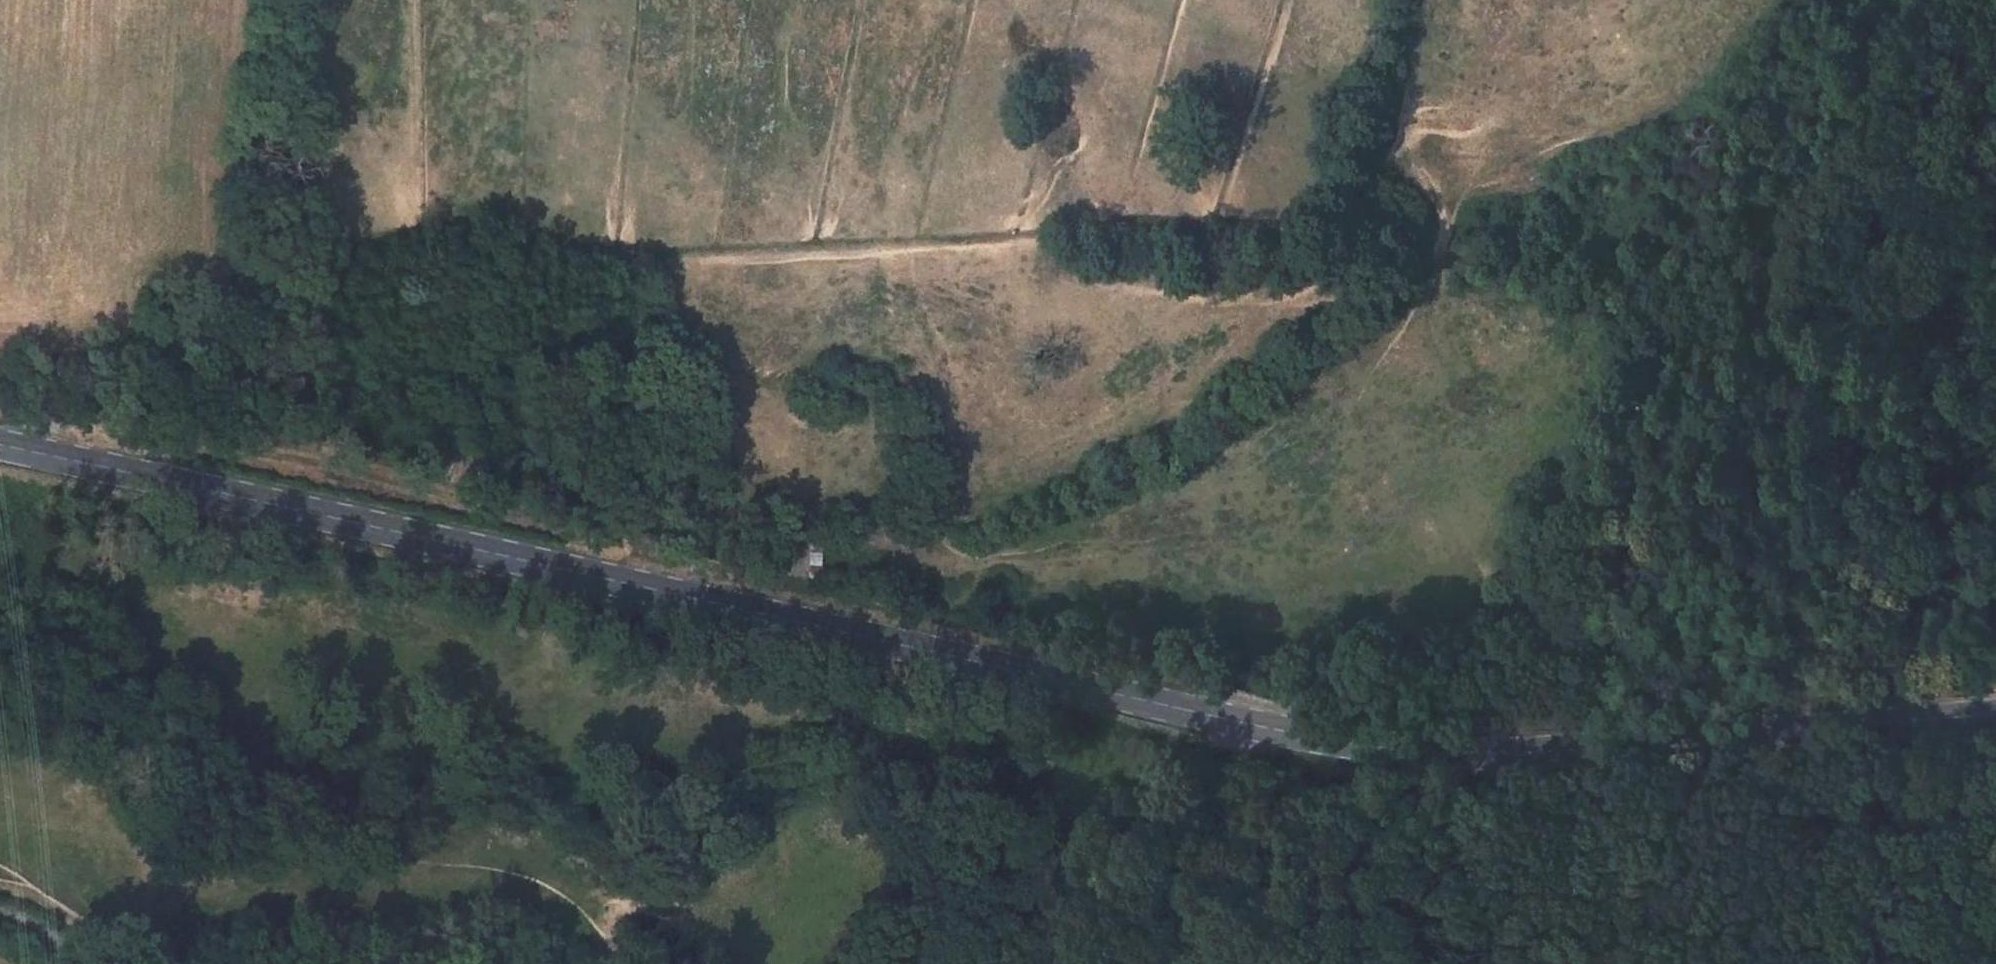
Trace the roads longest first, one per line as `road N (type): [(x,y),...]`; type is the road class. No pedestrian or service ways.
road 1 (secondary): [(1995,718),(1530,768),(1323,755),(0,448)]

